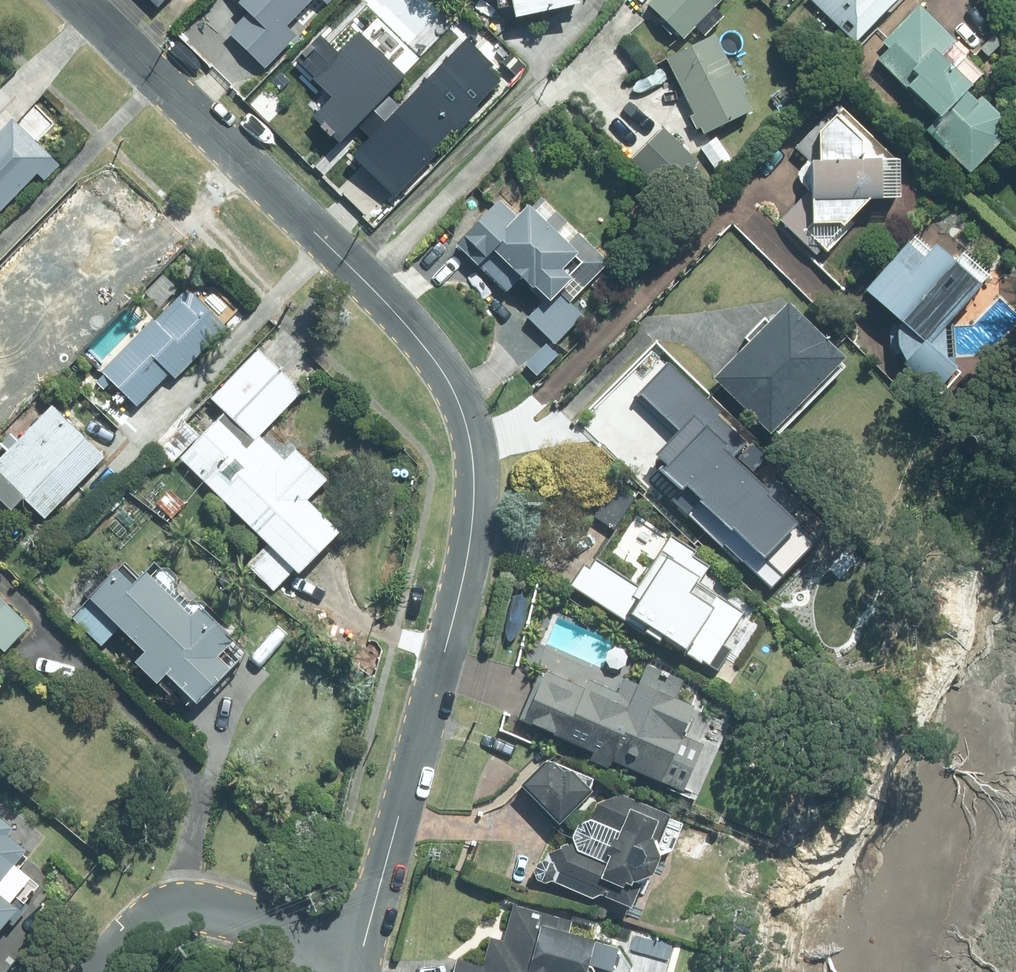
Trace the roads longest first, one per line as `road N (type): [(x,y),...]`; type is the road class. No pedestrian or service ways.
road 1 (residential): [(362,955),(464,575),(476,468),(468,418),(442,369),(390,304),(77,0)]
road 2 (residential): [(362,955),(192,907),(156,917),(105,971)]

